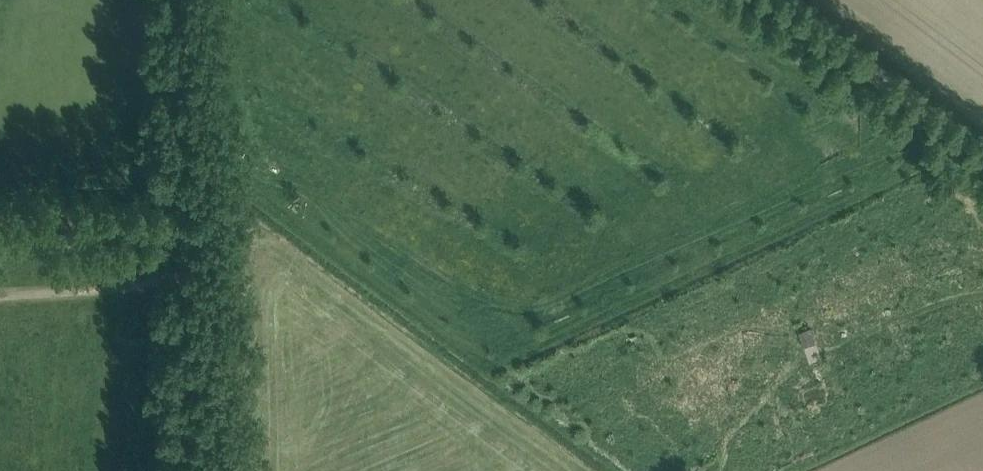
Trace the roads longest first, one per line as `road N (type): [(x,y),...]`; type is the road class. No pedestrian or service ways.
road 1 (track): [(191,154),(254,169),(492,305),(524,310),(892,148)]
road 2 (unclassified): [(198,470),(186,0)]
road 3 (track): [(982,159),(767,0)]
road 4 (track): [(0,219),(194,215)]

